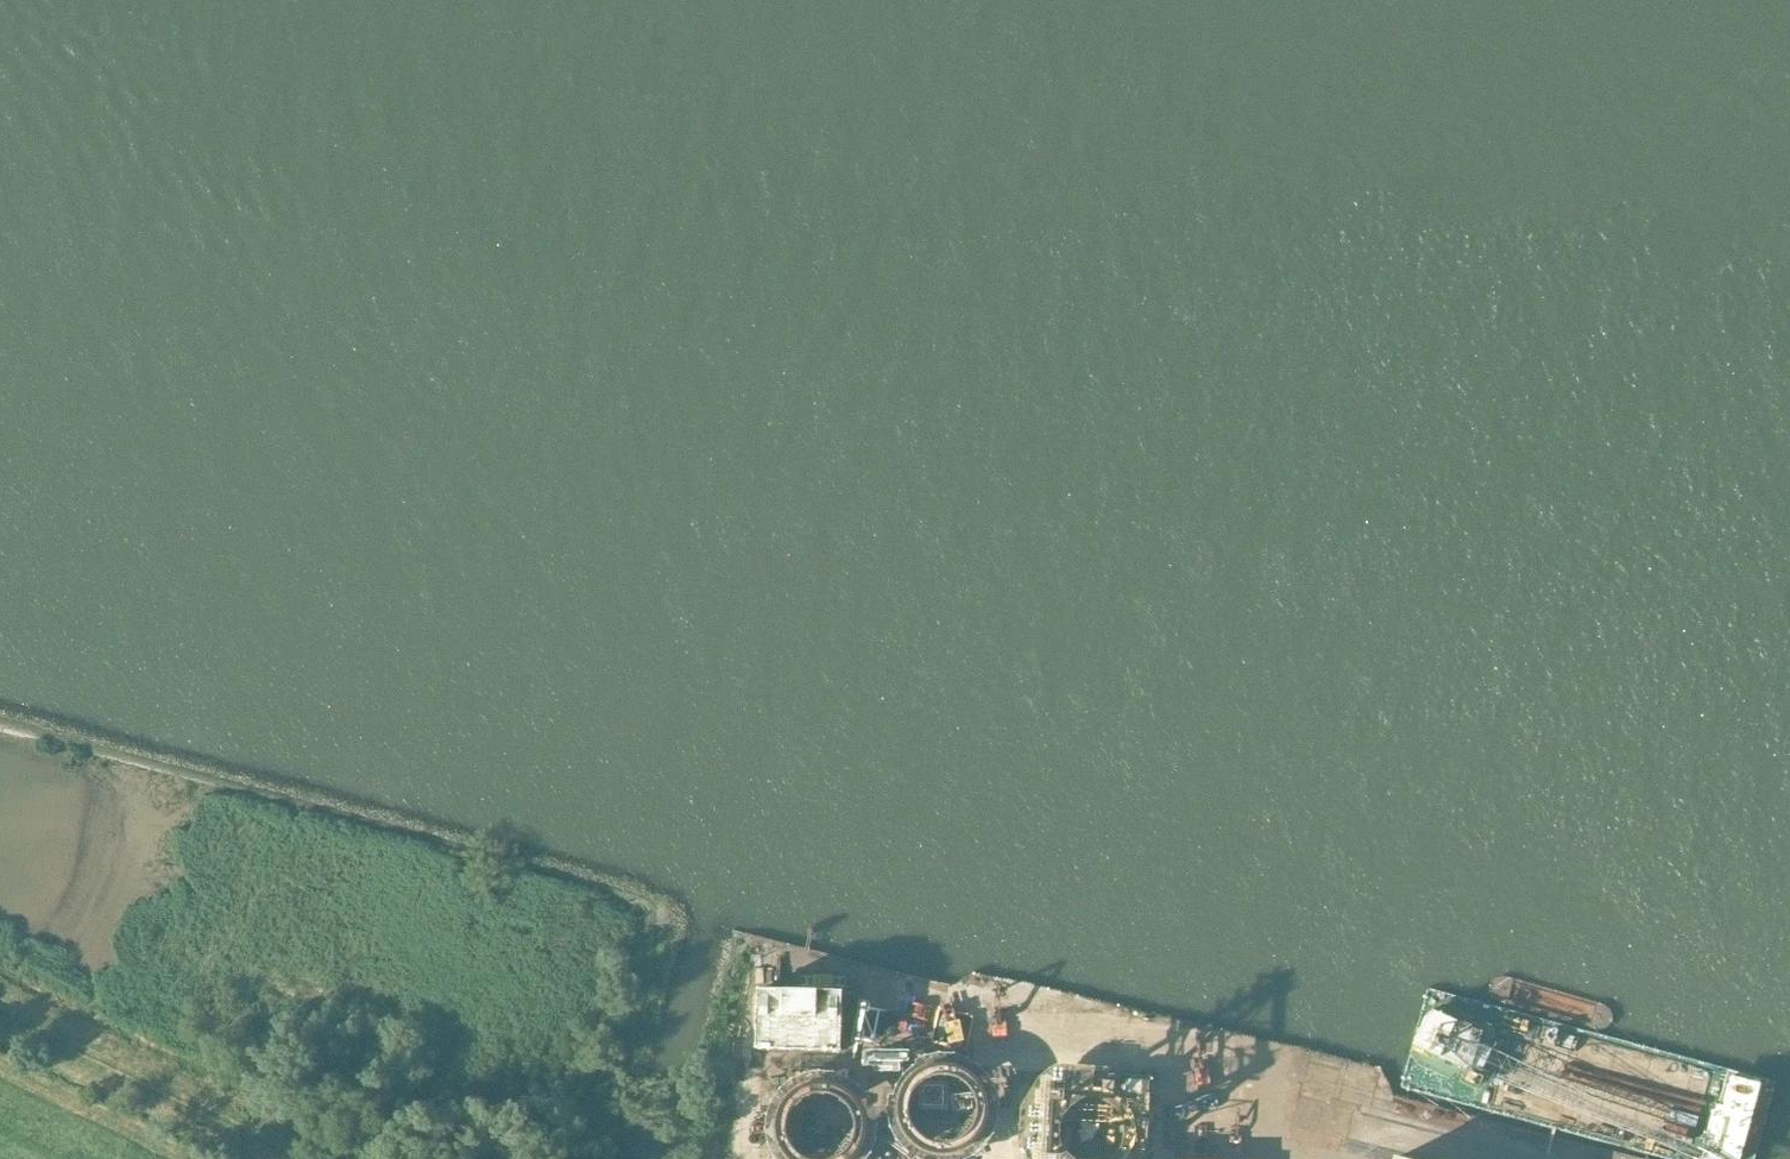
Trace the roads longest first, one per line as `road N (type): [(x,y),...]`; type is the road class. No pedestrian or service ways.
road 1 (track): [(256,1158),(0,1029)]

